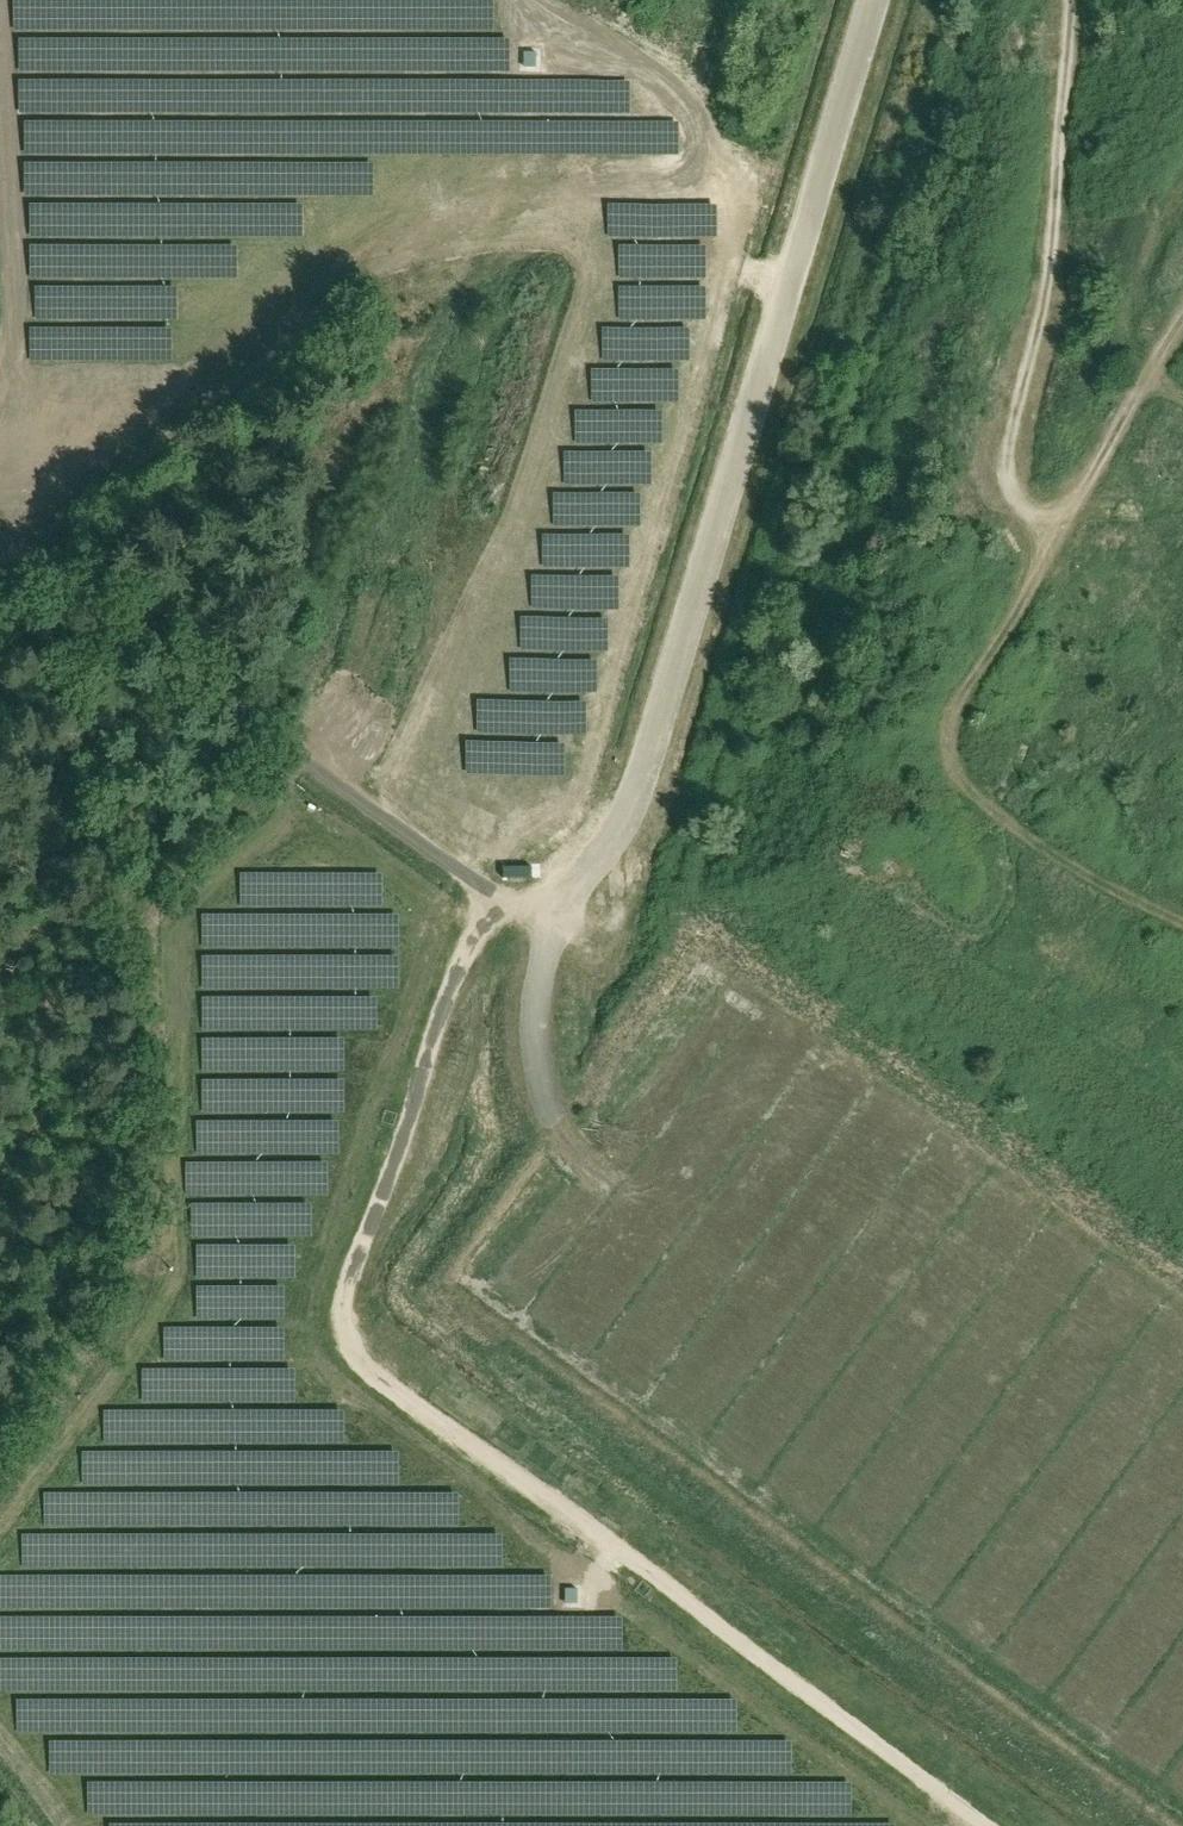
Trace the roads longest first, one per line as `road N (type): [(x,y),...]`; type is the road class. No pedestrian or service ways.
road 1 (track): [(1071,0),(1052,258),(1039,334),(1004,440),(1004,468),(1031,512),(1063,517),(1155,350),(1182,315)]
road 2 (track): [(1047,519),(1018,609),(950,720),(947,753),(959,782),(988,810),(1182,927)]
road 3 (track): [(1182,185),(1137,297),(1135,324),(1155,350)]
road 4 (track): [(1063,517),(1124,516),(1182,498)]

